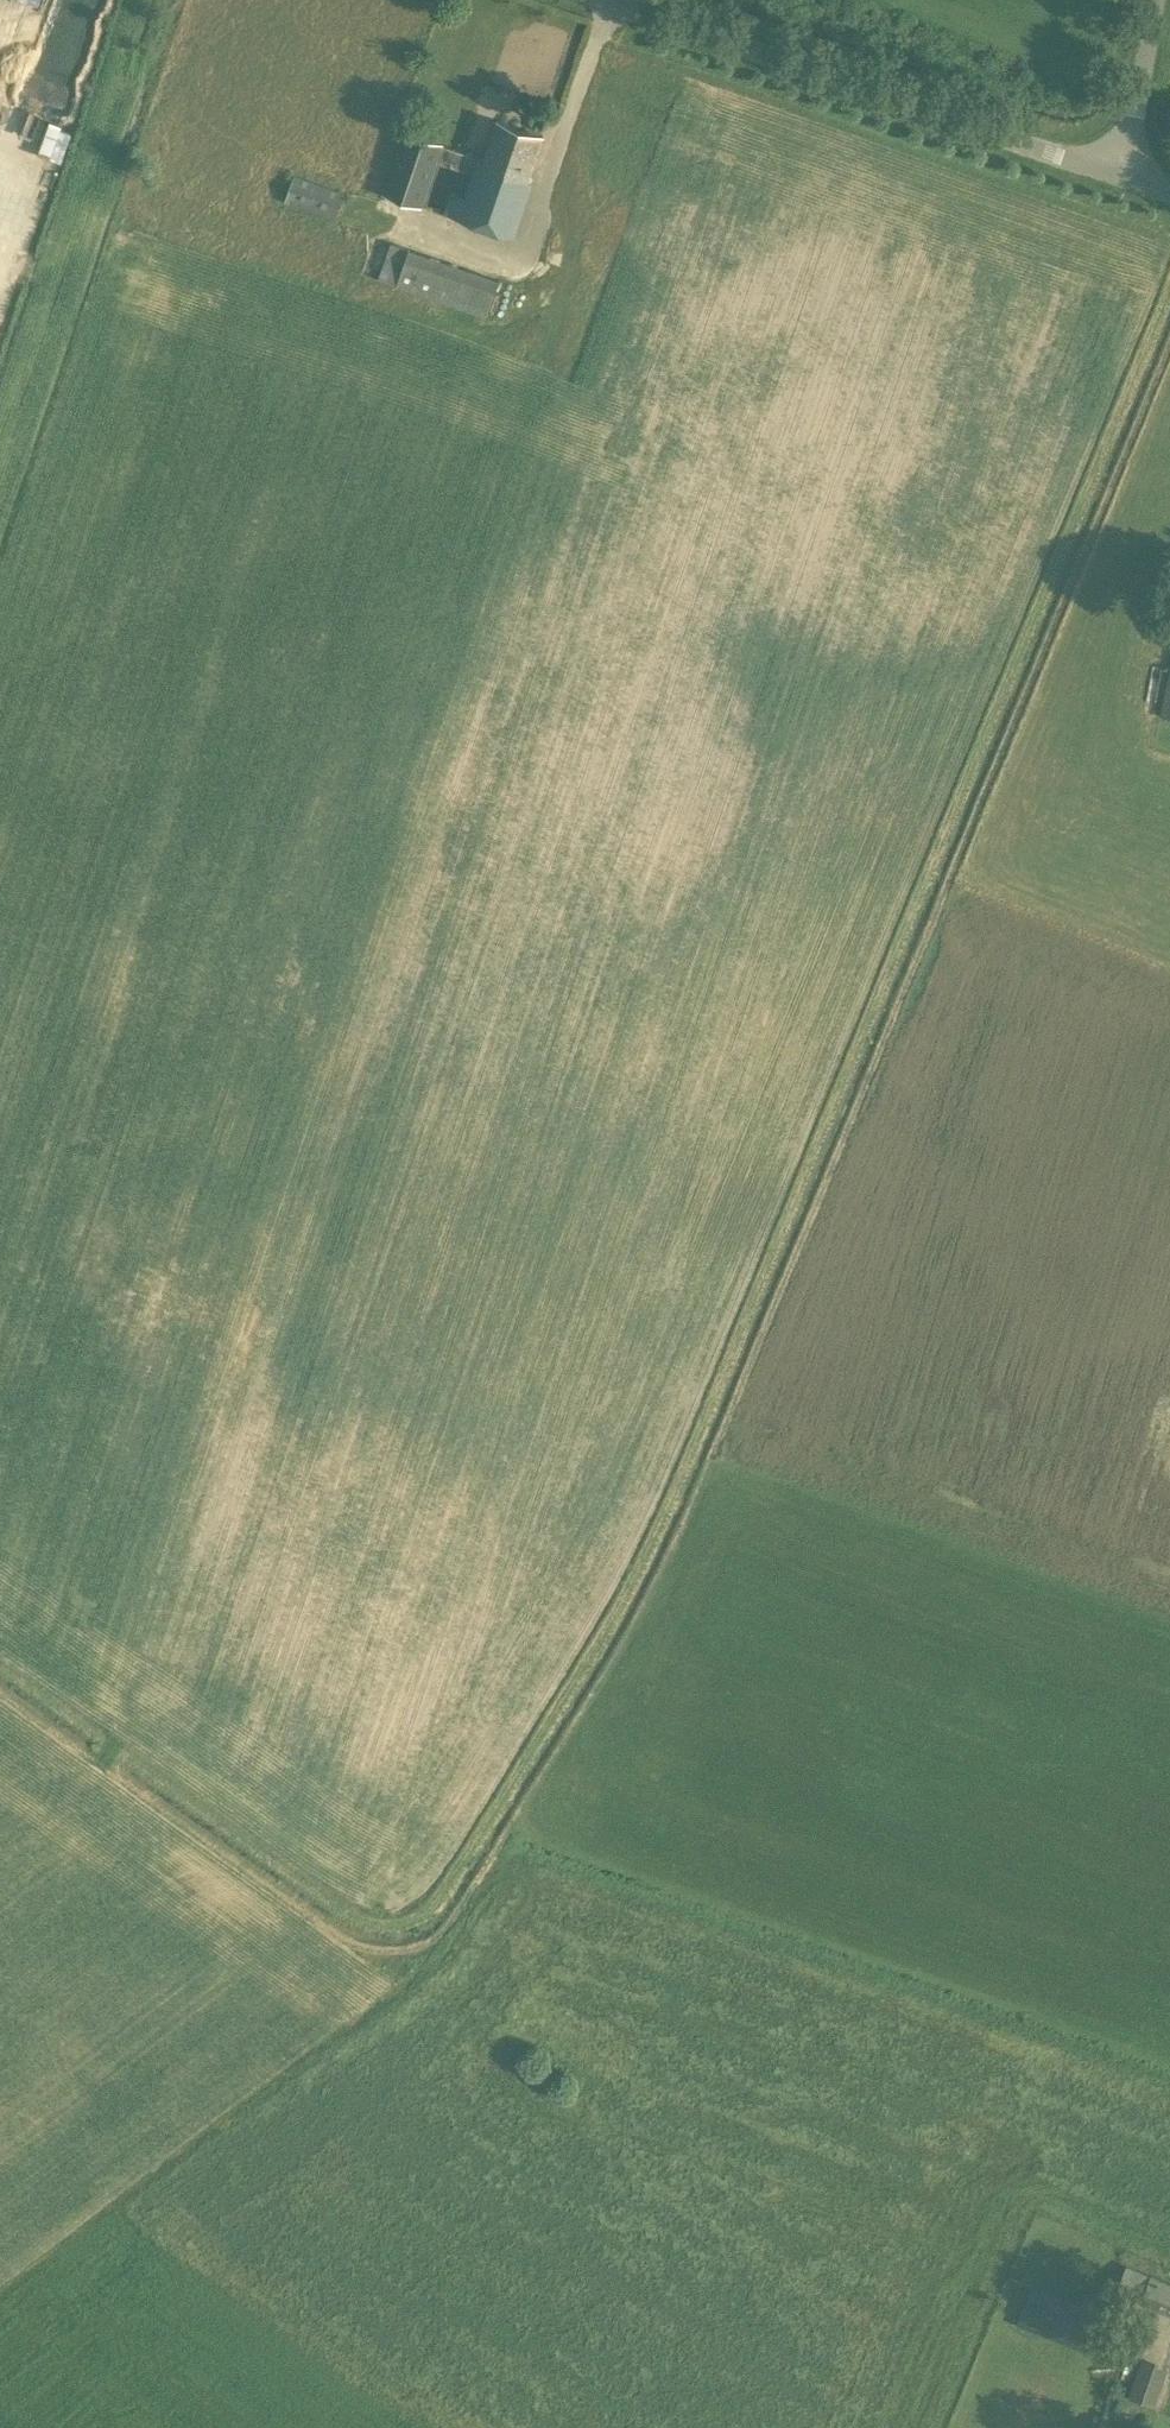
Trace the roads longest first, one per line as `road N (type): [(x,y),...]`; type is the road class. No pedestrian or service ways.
road 1 (unclassified): [(1122,176),(604,0)]
road 2 (unclassified): [(1122,176),(1158,0)]

